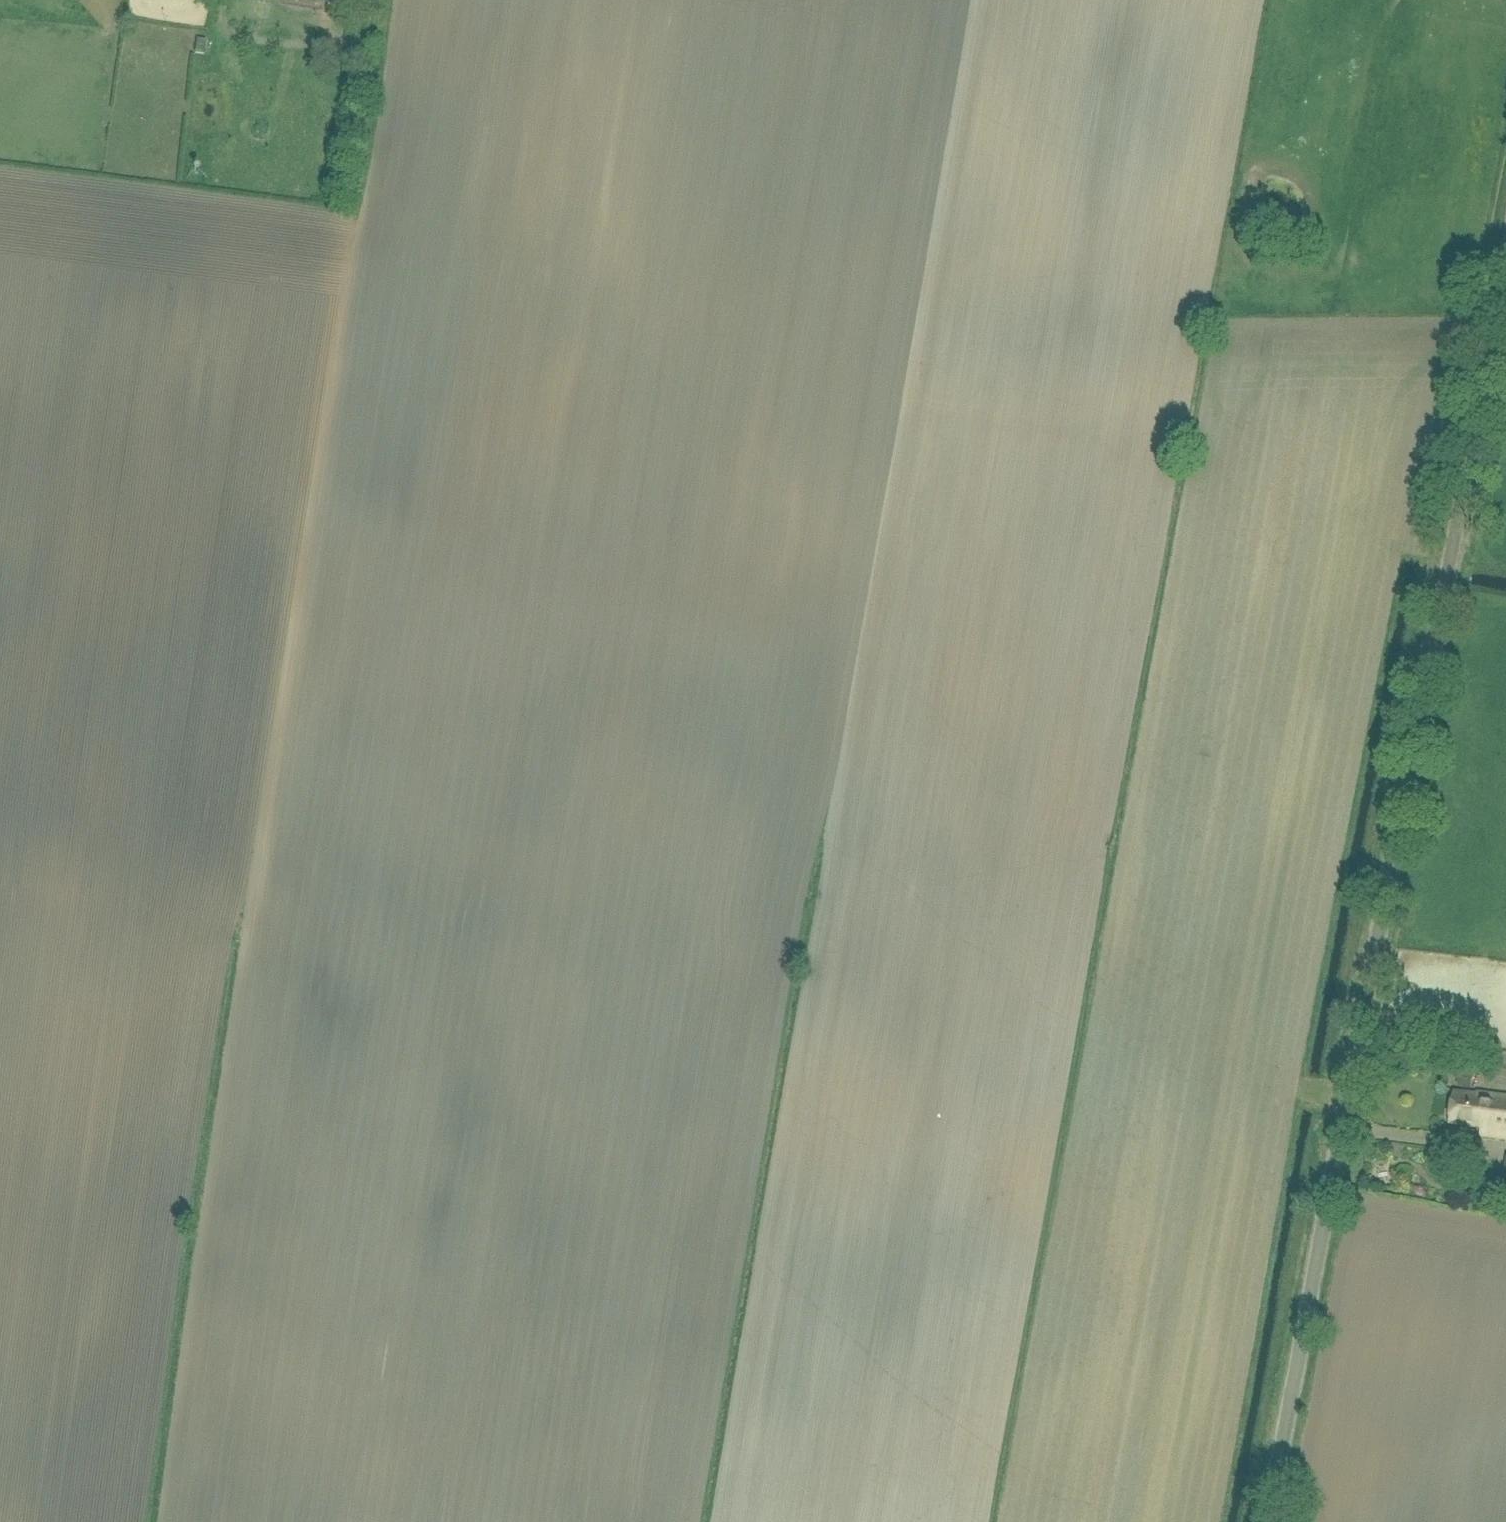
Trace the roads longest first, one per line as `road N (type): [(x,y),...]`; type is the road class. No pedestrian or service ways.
road 1 (unclassified): [(1264,1521),(1505,247)]

